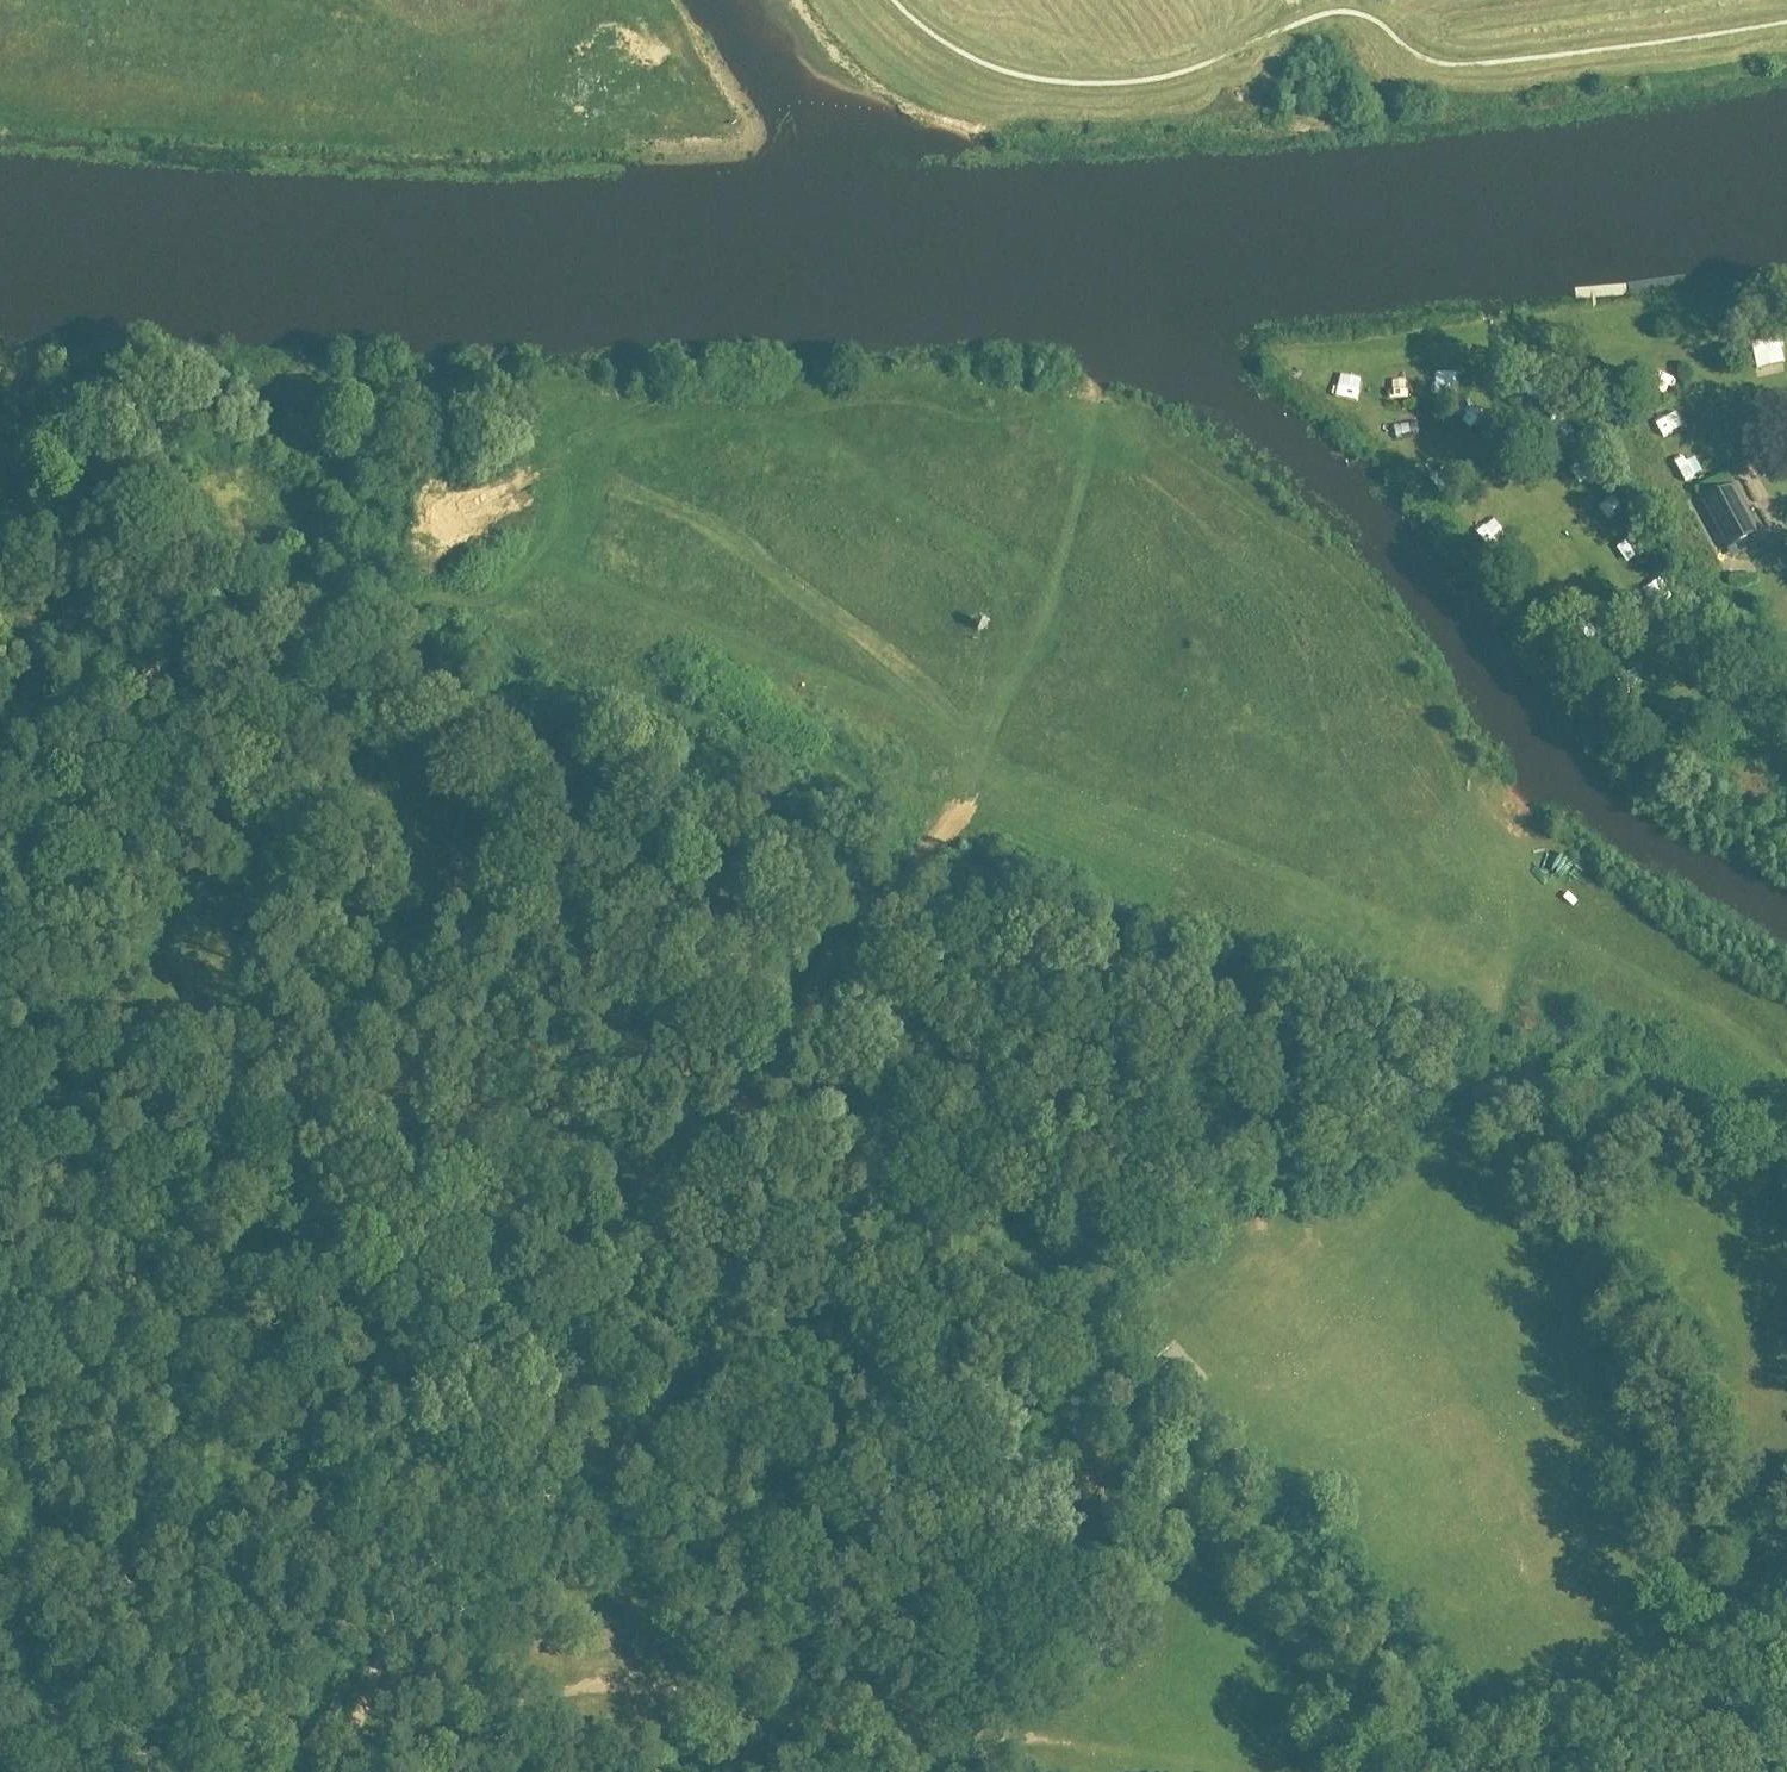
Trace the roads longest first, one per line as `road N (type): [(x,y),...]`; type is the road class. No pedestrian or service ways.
road 1 (track): [(0,640),(254,615),(300,624),(904,871),(1260,988),(1495,1048)]
road 2 (track): [(564,1388),(737,1089),(914,858)]
road 3 (track): [(324,1771),(383,1647),(564,1388)]
road 4 (track): [(1495,1048),(1786,1124)]
road 5 (track): [(832,1720),(1006,1719)]
road 6 (track): [(493,840),(530,787),(552,728)]
road 7 (track): [(358,1771),(471,1729)]

